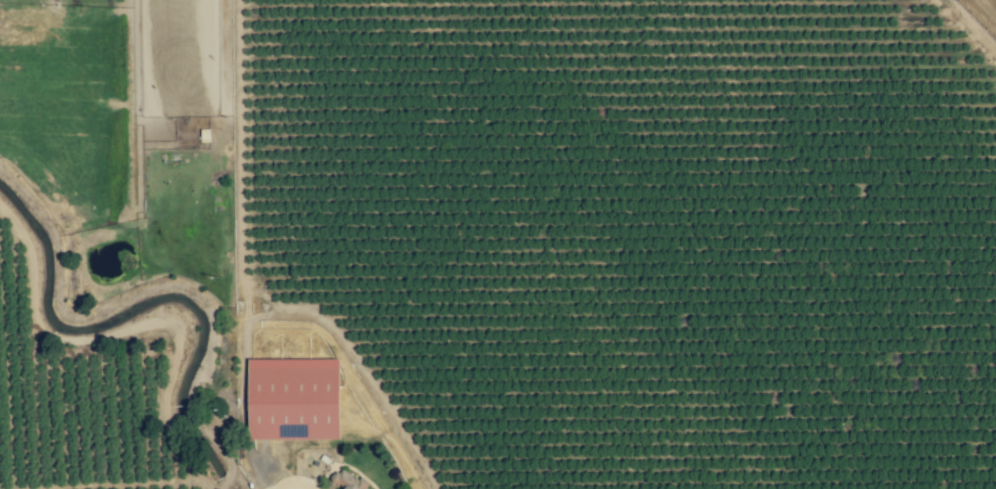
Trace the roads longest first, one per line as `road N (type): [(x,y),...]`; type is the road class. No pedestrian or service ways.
road 1 (track): [(258,488),(245,469),(241,431),(241,0)]

